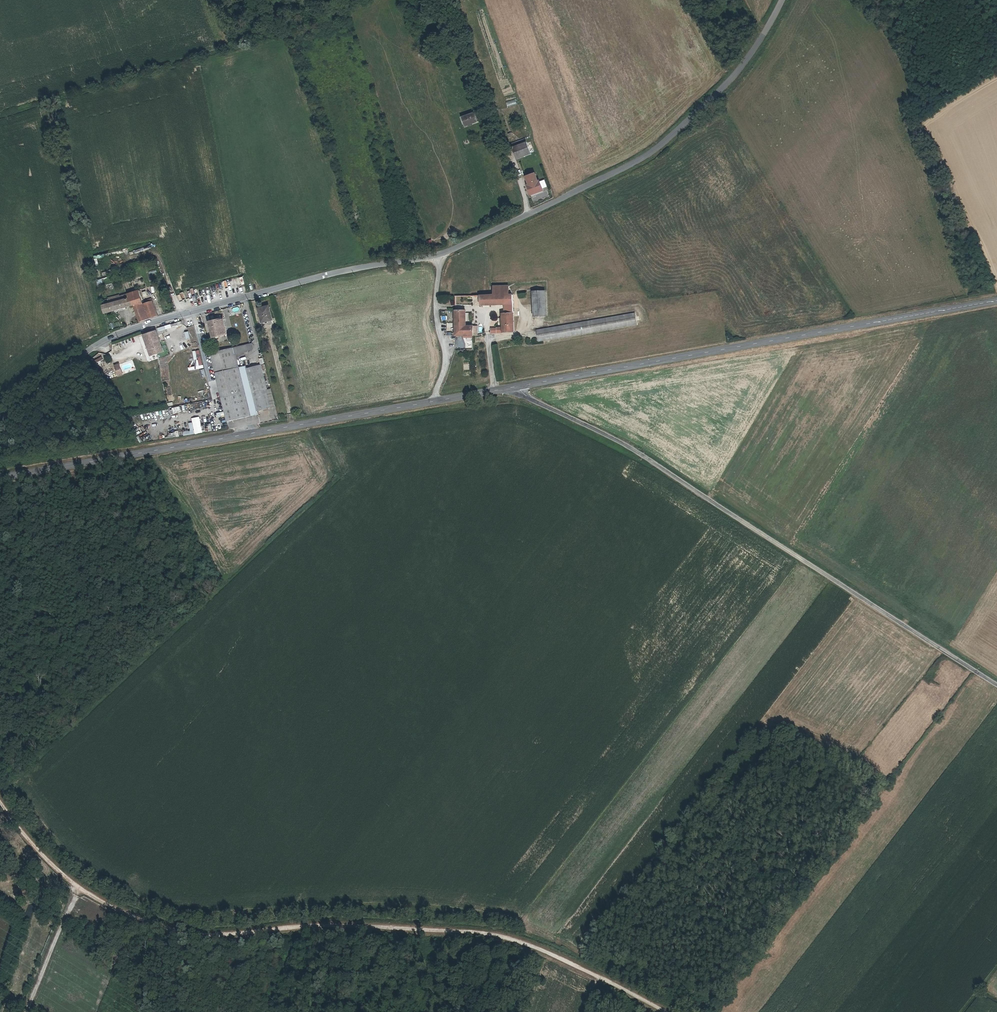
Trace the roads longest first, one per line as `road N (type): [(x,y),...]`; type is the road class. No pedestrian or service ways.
road 1 (unclassified): [(782,0),(734,79),(646,160),(441,254),(325,275),(121,333),(0,424)]
road 2 (track): [(0,801),(77,889),(146,924),(201,933),(389,927),(517,941),(663,1011)]
road 3 (unclassified): [(518,388),(996,687)]
road 4 (tertiary): [(0,478),(518,388)]
road 5 (tertiary): [(518,388),(996,301)]
road 6 (track): [(436,403),(447,362),(436,304),(441,254)]
road 7 (track): [(28,1011),(77,889)]

